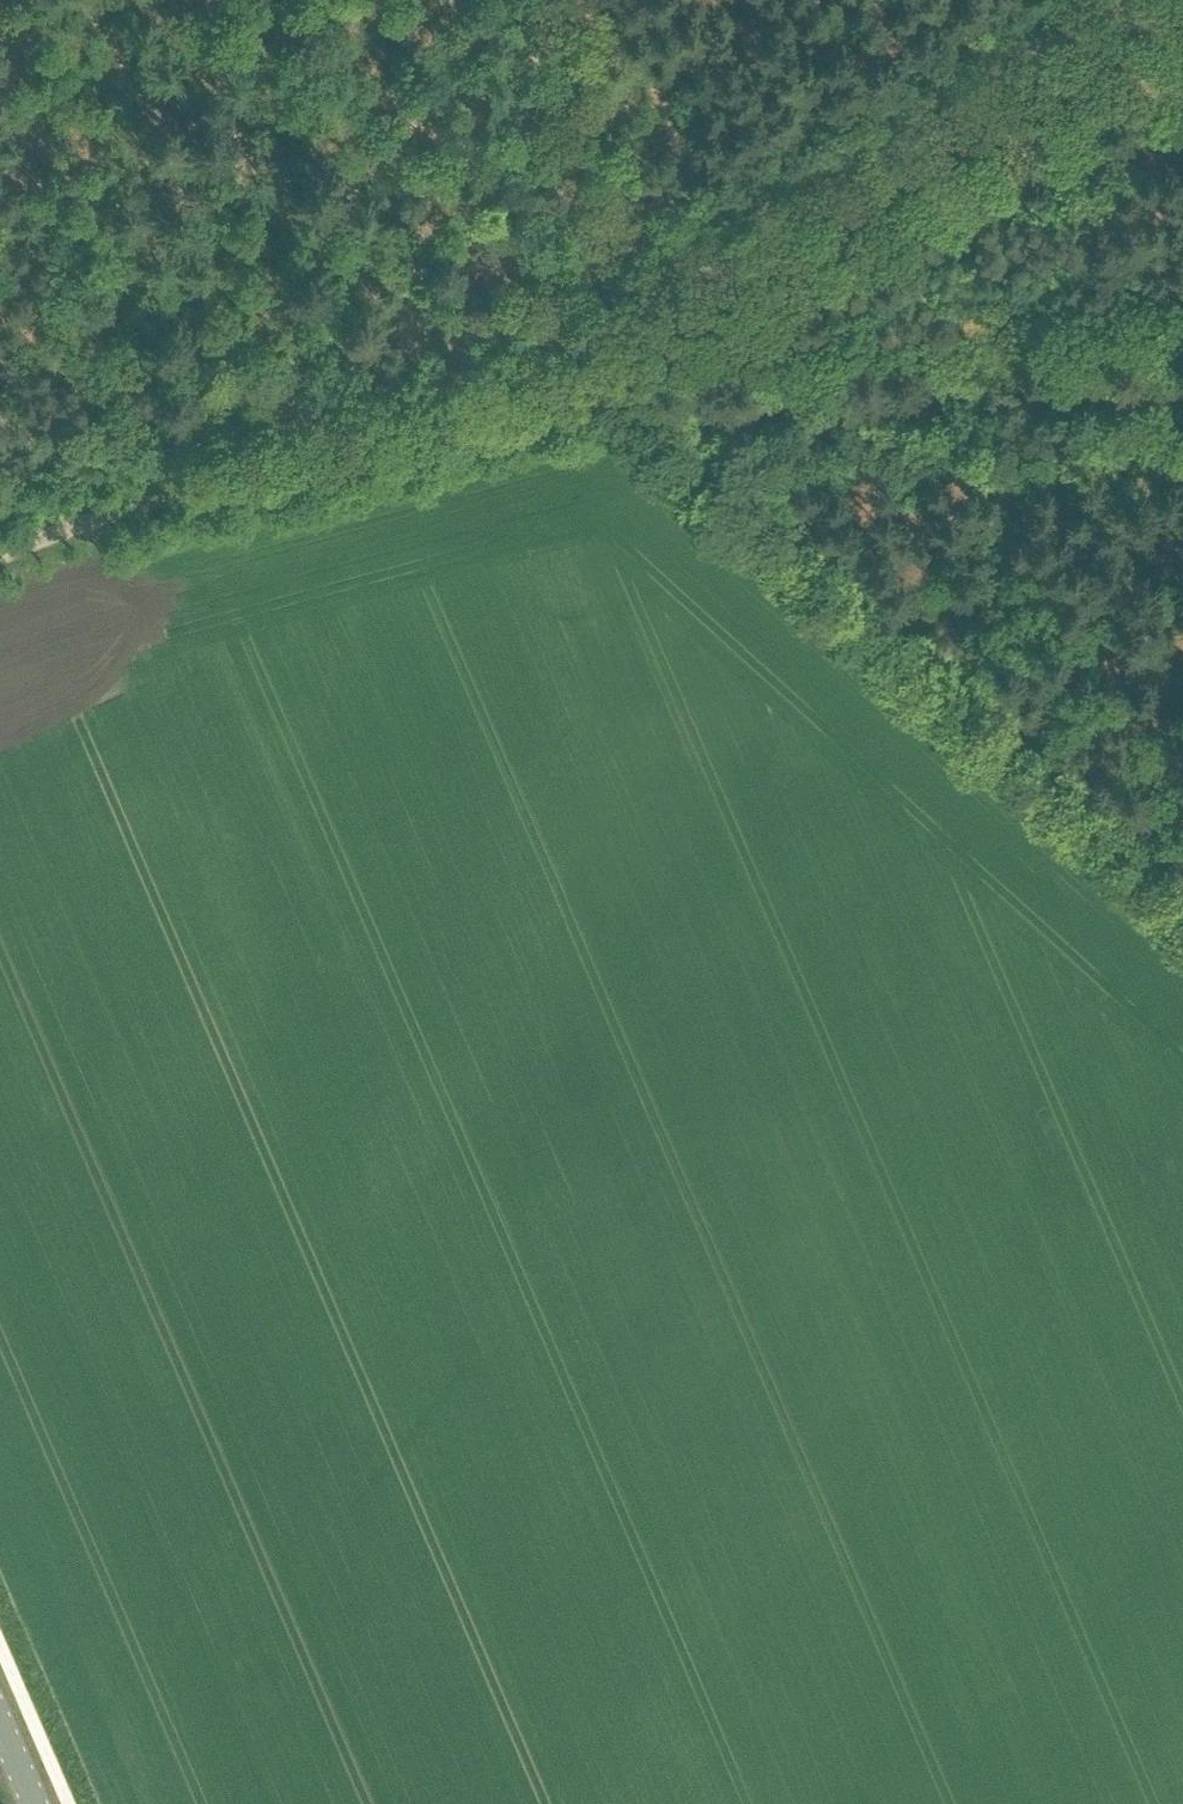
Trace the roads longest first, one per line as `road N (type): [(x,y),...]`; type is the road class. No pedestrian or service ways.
road 1 (track): [(1182,881),(693,426),(1182,404)]
road 2 (track): [(176,492),(631,365),(1175,0)]
road 3 (track): [(621,320),(646,351),(662,354),(1182,327)]
road 4 (track): [(621,320),(606,302),(609,257),(561,0)]
road 5 (track): [(338,109),(488,244)]
road 6 (unclassified): [(0,559),(176,492)]
road 7 (track): [(338,109),(224,0)]
road 8 (track): [(606,302),(557,297),(488,244)]

